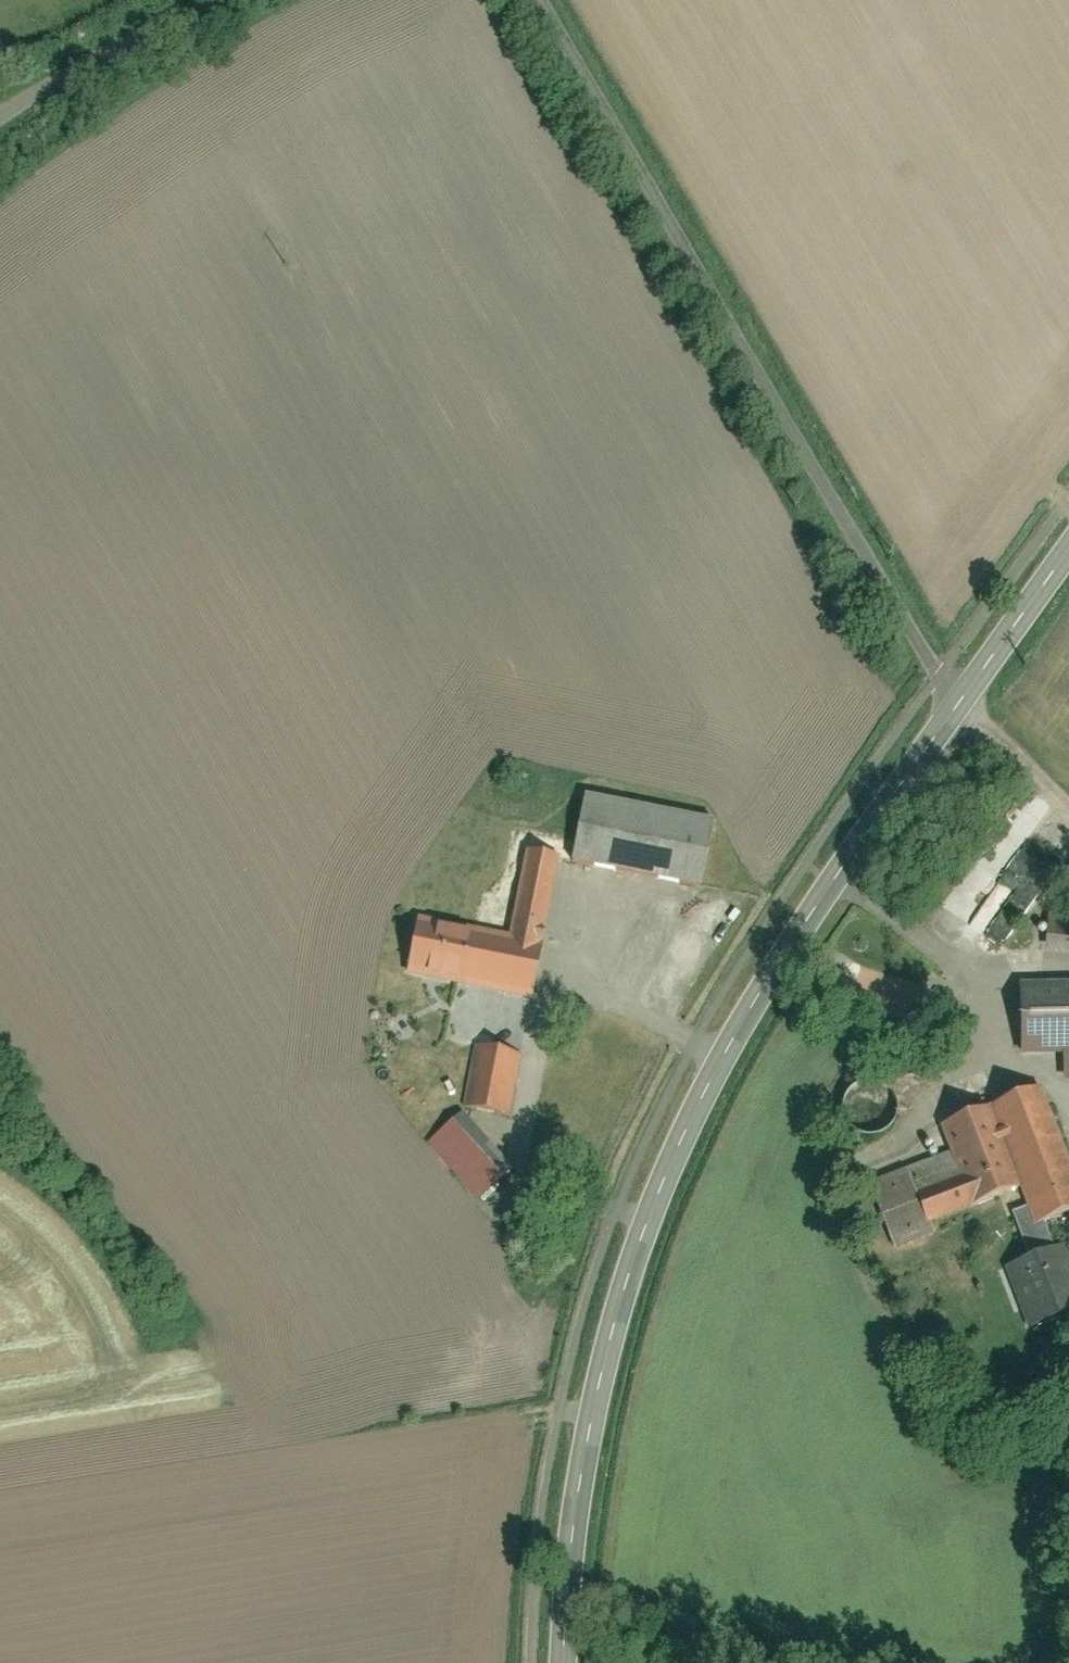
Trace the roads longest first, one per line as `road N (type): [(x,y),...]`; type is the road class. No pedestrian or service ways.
road 1 (secondary): [(561,1662),(590,1435),(656,1195),(744,1019),(961,704)]
road 2 (residential): [(528,0),(733,355),(961,704)]
road 3 (residential): [(201,0),(0,108)]
road 4 (secondary): [(961,704),(1068,549)]

